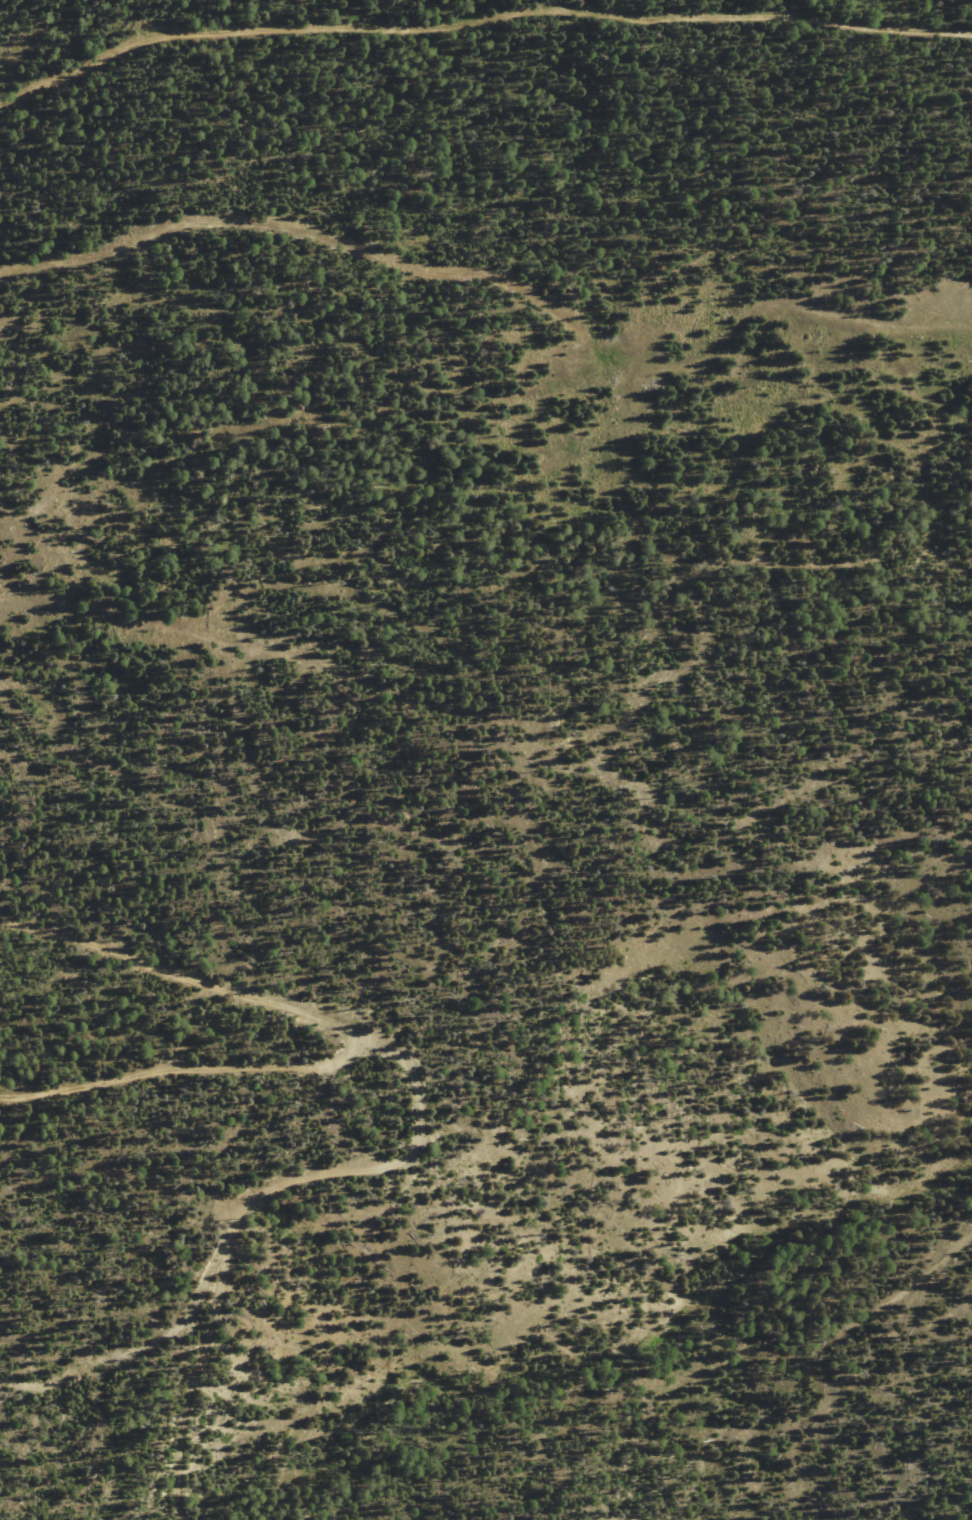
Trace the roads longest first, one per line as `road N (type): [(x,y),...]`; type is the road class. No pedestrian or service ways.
road 1 (track): [(0,105),(154,40),(269,29),(450,28),(533,11),(781,16),(971,35)]
road 2 (residential): [(0,914),(440,1119),(302,1305),(259,1470),(276,1519)]

